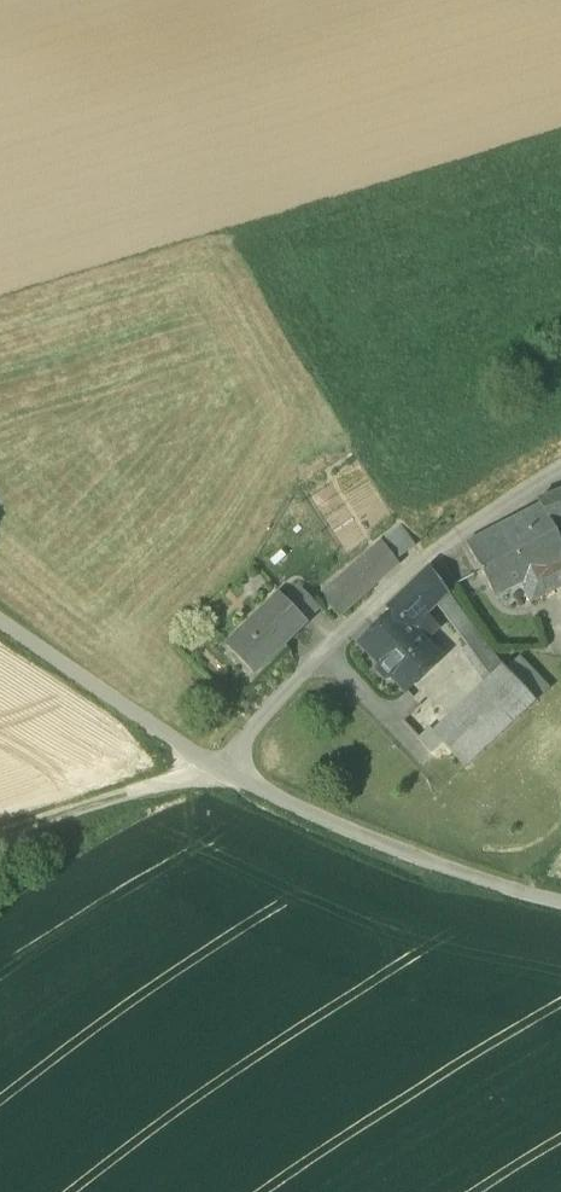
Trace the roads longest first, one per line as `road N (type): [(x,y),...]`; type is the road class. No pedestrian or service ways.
road 1 (unclassified): [(560,469),(424,555),(319,654),(220,770)]
road 2 (unclassified): [(220,770),(463,872),(560,897)]
road 3 (unclassified): [(0,618),(220,770)]
road 4 (track): [(0,833),(145,784),(220,770)]

